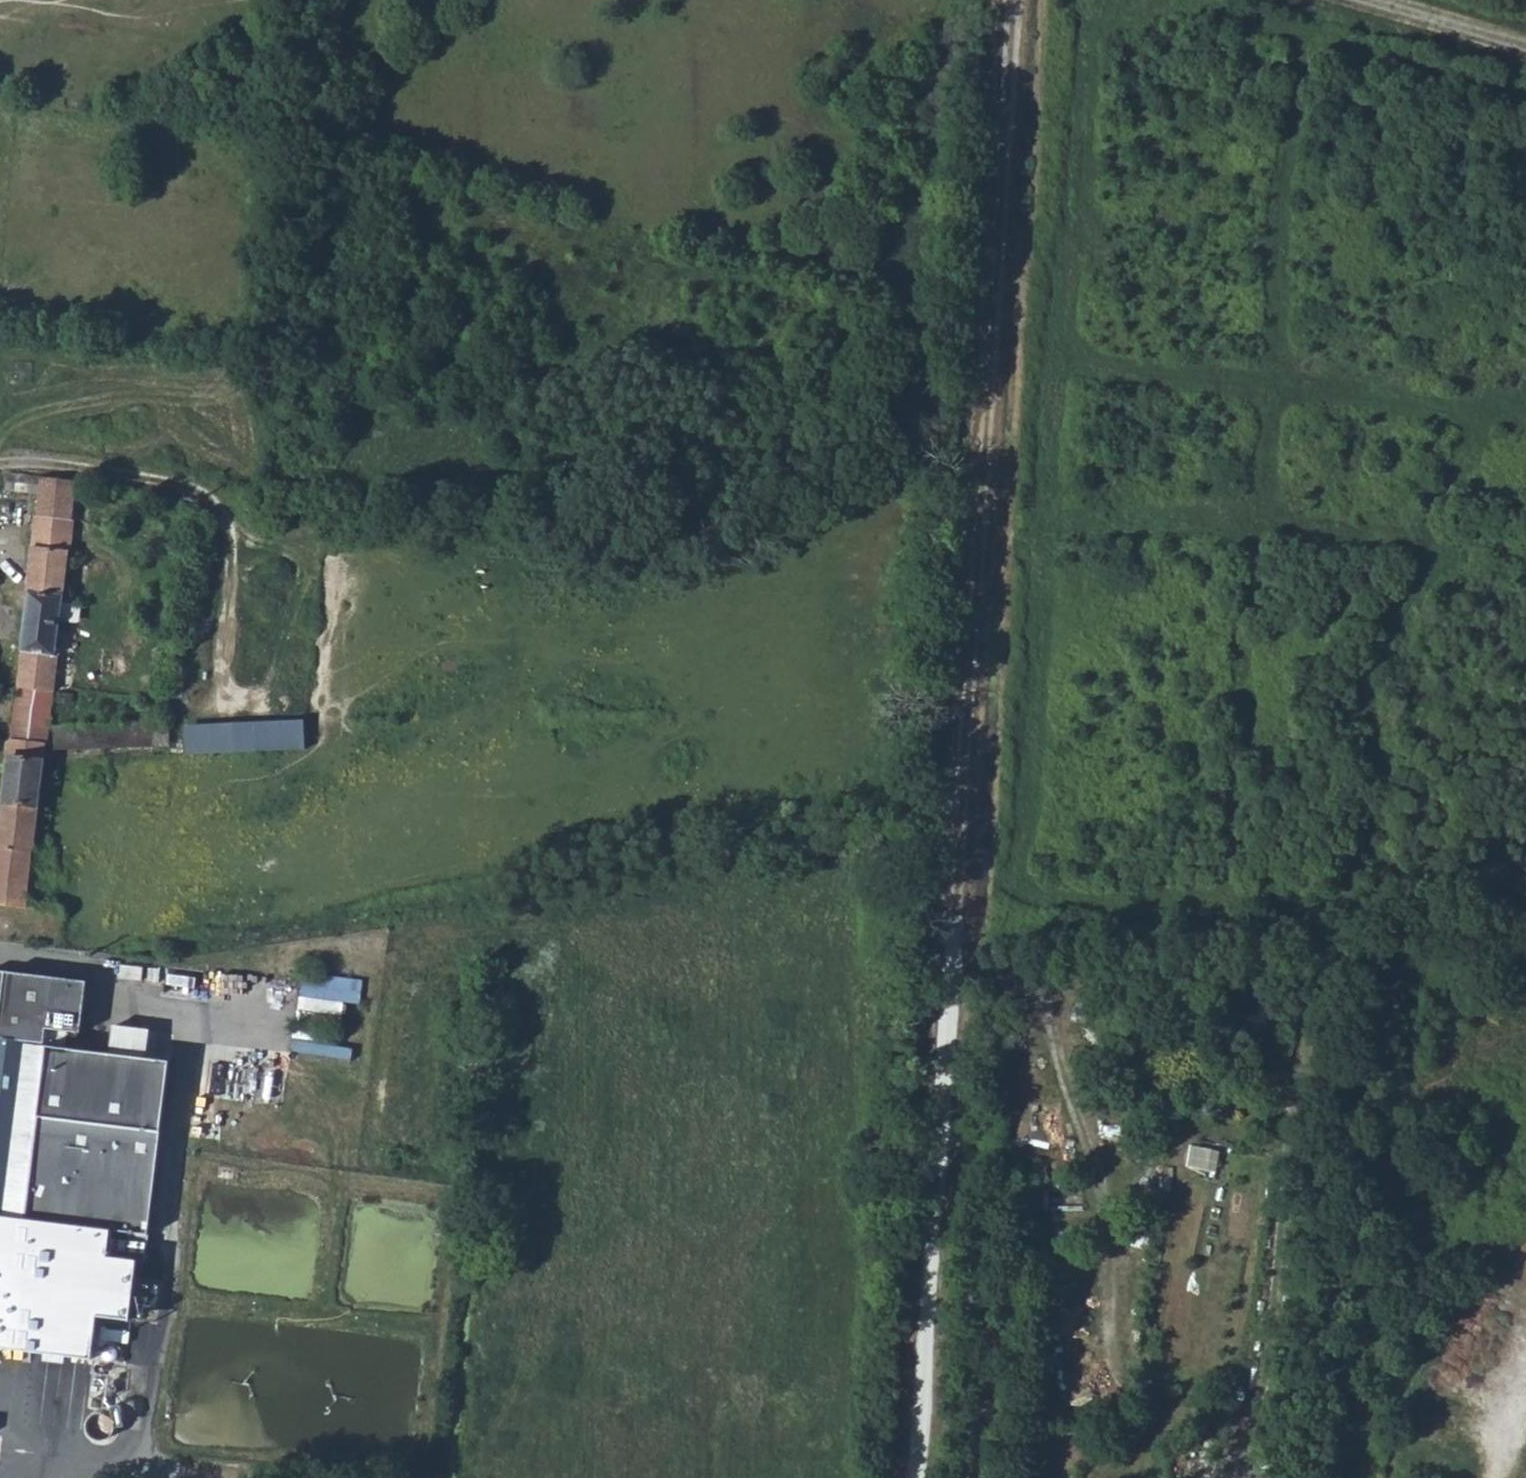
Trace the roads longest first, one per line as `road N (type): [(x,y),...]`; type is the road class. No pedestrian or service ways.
road 1 (track): [(916,1477),(1019,0)]
road 2 (track): [(1371,0),(1525,43)]
road 3 (track): [(0,684),(8,665),(0,554)]

